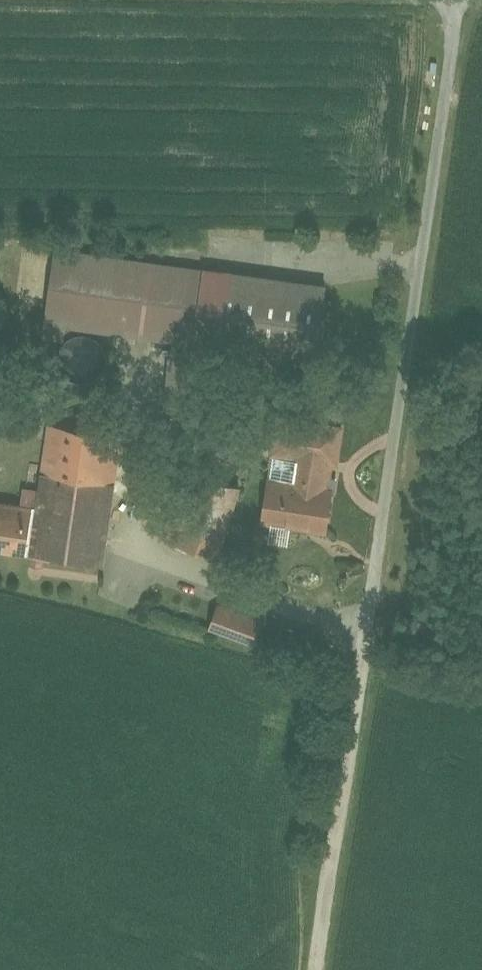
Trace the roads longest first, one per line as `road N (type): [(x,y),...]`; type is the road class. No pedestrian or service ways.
road 1 (residential): [(368,638),(473,0)]
road 2 (track): [(314,969),(368,638)]

